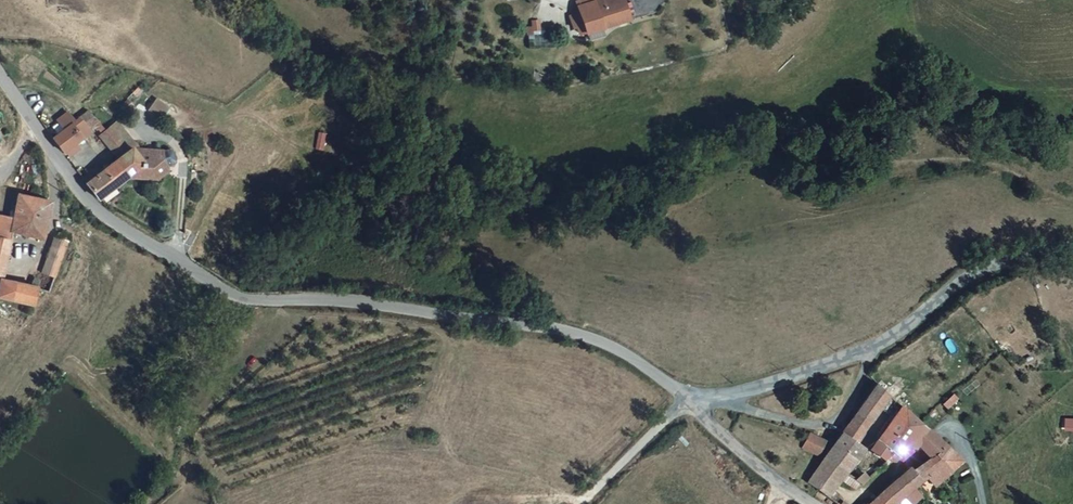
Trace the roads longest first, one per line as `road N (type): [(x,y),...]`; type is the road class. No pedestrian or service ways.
road 1 (unclassified): [(0,76),(86,200),(237,299),(586,337),(687,397)]
road 2 (track): [(286,302),(288,314),(430,325),(443,344),(407,449),(547,481),(584,503)]
road 3 (unclassified): [(1072,237),(981,268),(872,349),(723,397),(687,397)]
road 4 (unclassified): [(687,397),(761,473),(811,503)]
road 5 (track): [(687,397),(583,503)]

